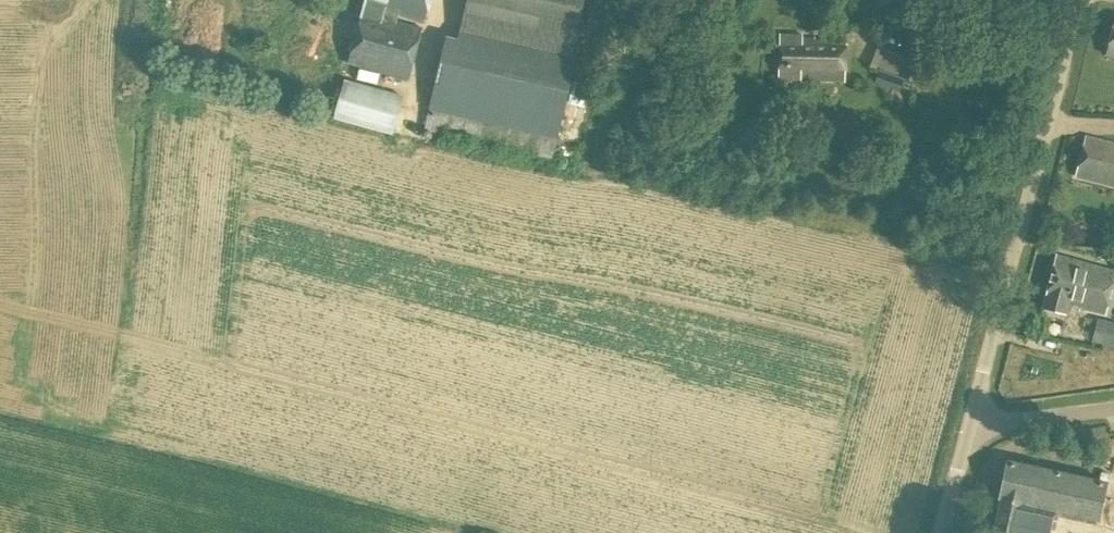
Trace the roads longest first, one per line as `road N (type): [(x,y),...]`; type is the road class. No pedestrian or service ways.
road 1 (unclassified): [(972,427),(1077,0)]
road 2 (unclassified): [(972,427),(1113,407)]

